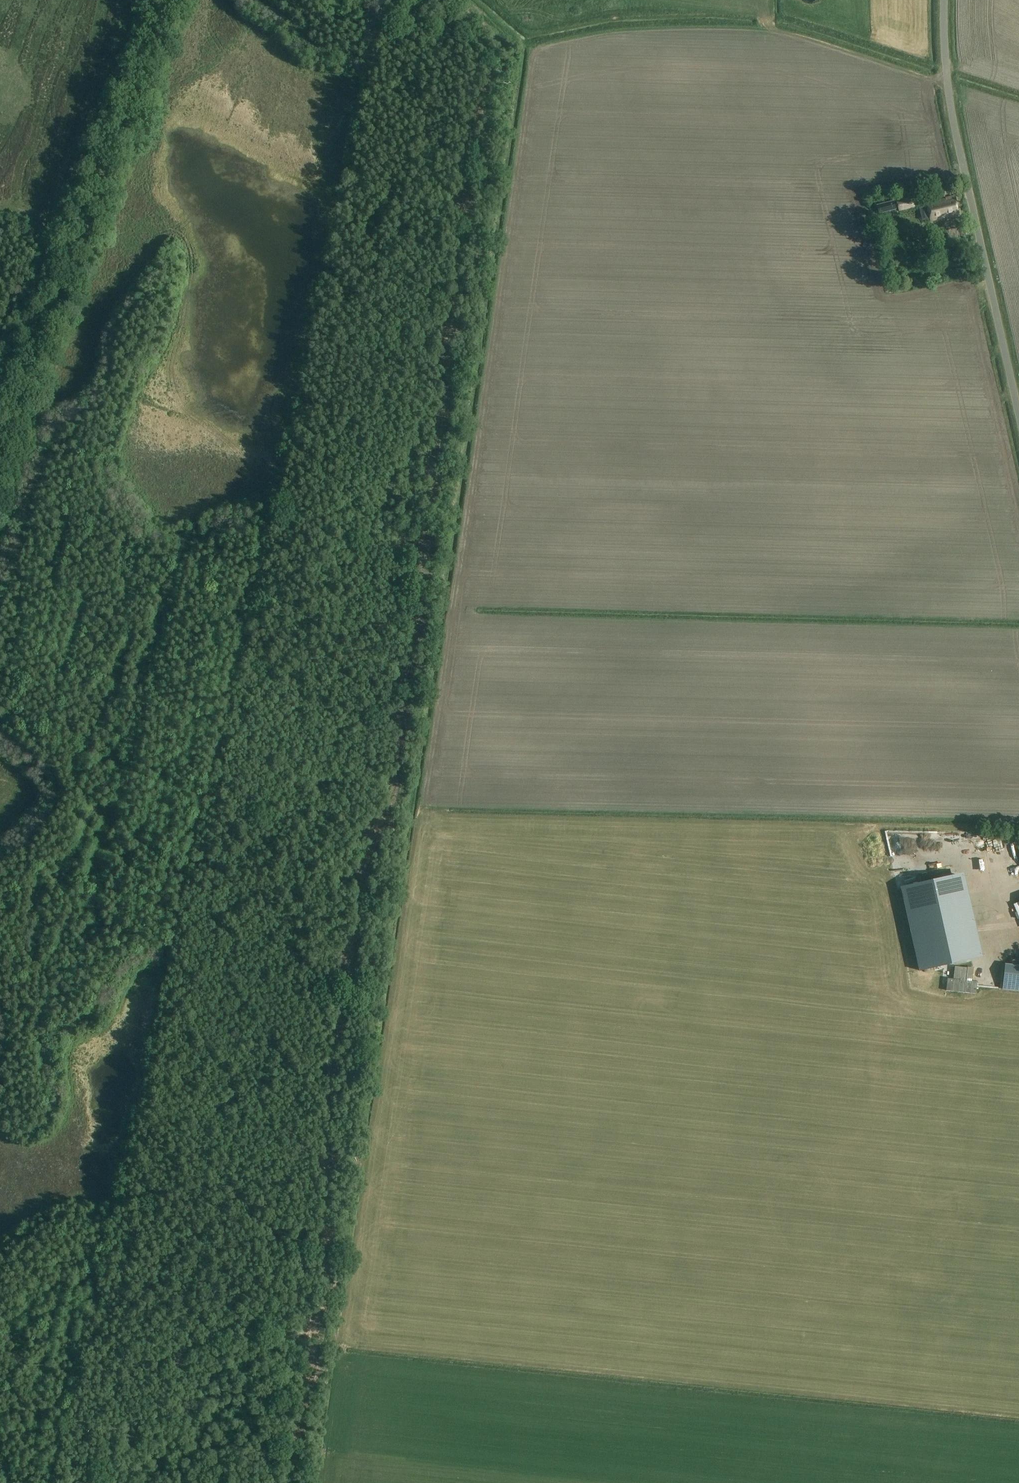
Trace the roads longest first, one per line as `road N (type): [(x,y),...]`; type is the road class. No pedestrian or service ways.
road 1 (track): [(170,0),(0,462)]
road 2 (unclassified): [(1018,416),(949,95),(945,0)]

